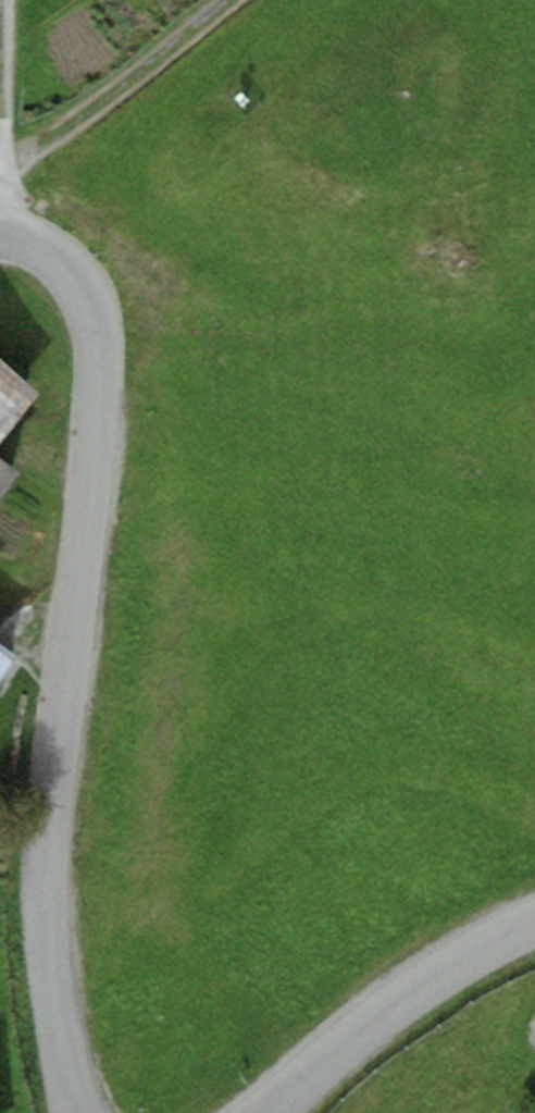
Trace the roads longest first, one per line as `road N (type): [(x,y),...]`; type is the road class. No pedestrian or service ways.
road 1 (unclassified): [(73,1112),(46,923),(47,848),(98,340),(88,295),(60,253),(0,229)]
road 2 (unclassified): [(534,920),(442,969),(265,1112)]
road 3 (track): [(0,168),(215,0)]

